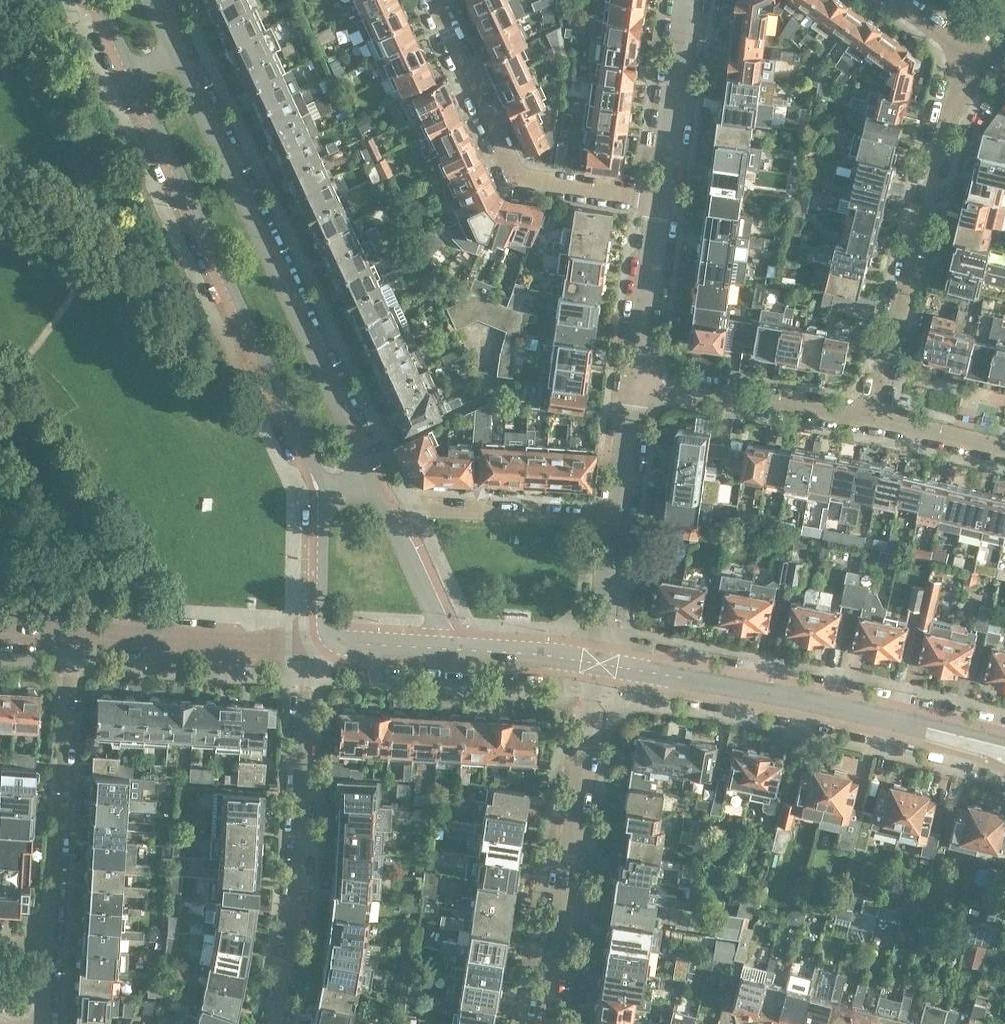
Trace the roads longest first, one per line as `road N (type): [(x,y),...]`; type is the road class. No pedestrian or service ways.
road 1 (tertiary): [(379,493),(174,51)]
road 2 (tertiary): [(130,72),(251,354),(323,495)]
road 3 (residential): [(275,1023),(291,933),(301,645)]
road 4 (residential): [(873,418),(951,105),(981,64)]
road 5 (residential): [(547,1023),(598,663)]
road 6 (residential): [(661,197),(531,179),(510,169),(432,0)]
road 7 (tertiary): [(902,722),(598,663)]
road 8 (residential): [(52,936),(64,636)]
road 9 (residential): [(873,418),(637,376)]
road 10 (tertiary): [(301,645),(64,636)]
road 11 (residential): [(384,504),(617,519)]
road 12 (residential): [(661,197),(688,0)]
road 13 (residential): [(637,376),(661,197)]
road 14 (tertiary): [(449,648),(384,504)]
road 15 (tertiary): [(449,648),(598,663)]
road 16 (residential): [(598,663),(617,519)]
road 17 (residential): [(617,519),(637,376)]
road 18 (tertiary): [(323,495),(325,636)]
road 19 (residential): [(1004,449),(873,418)]
road 20 (tertiary): [(325,636),(449,648)]

